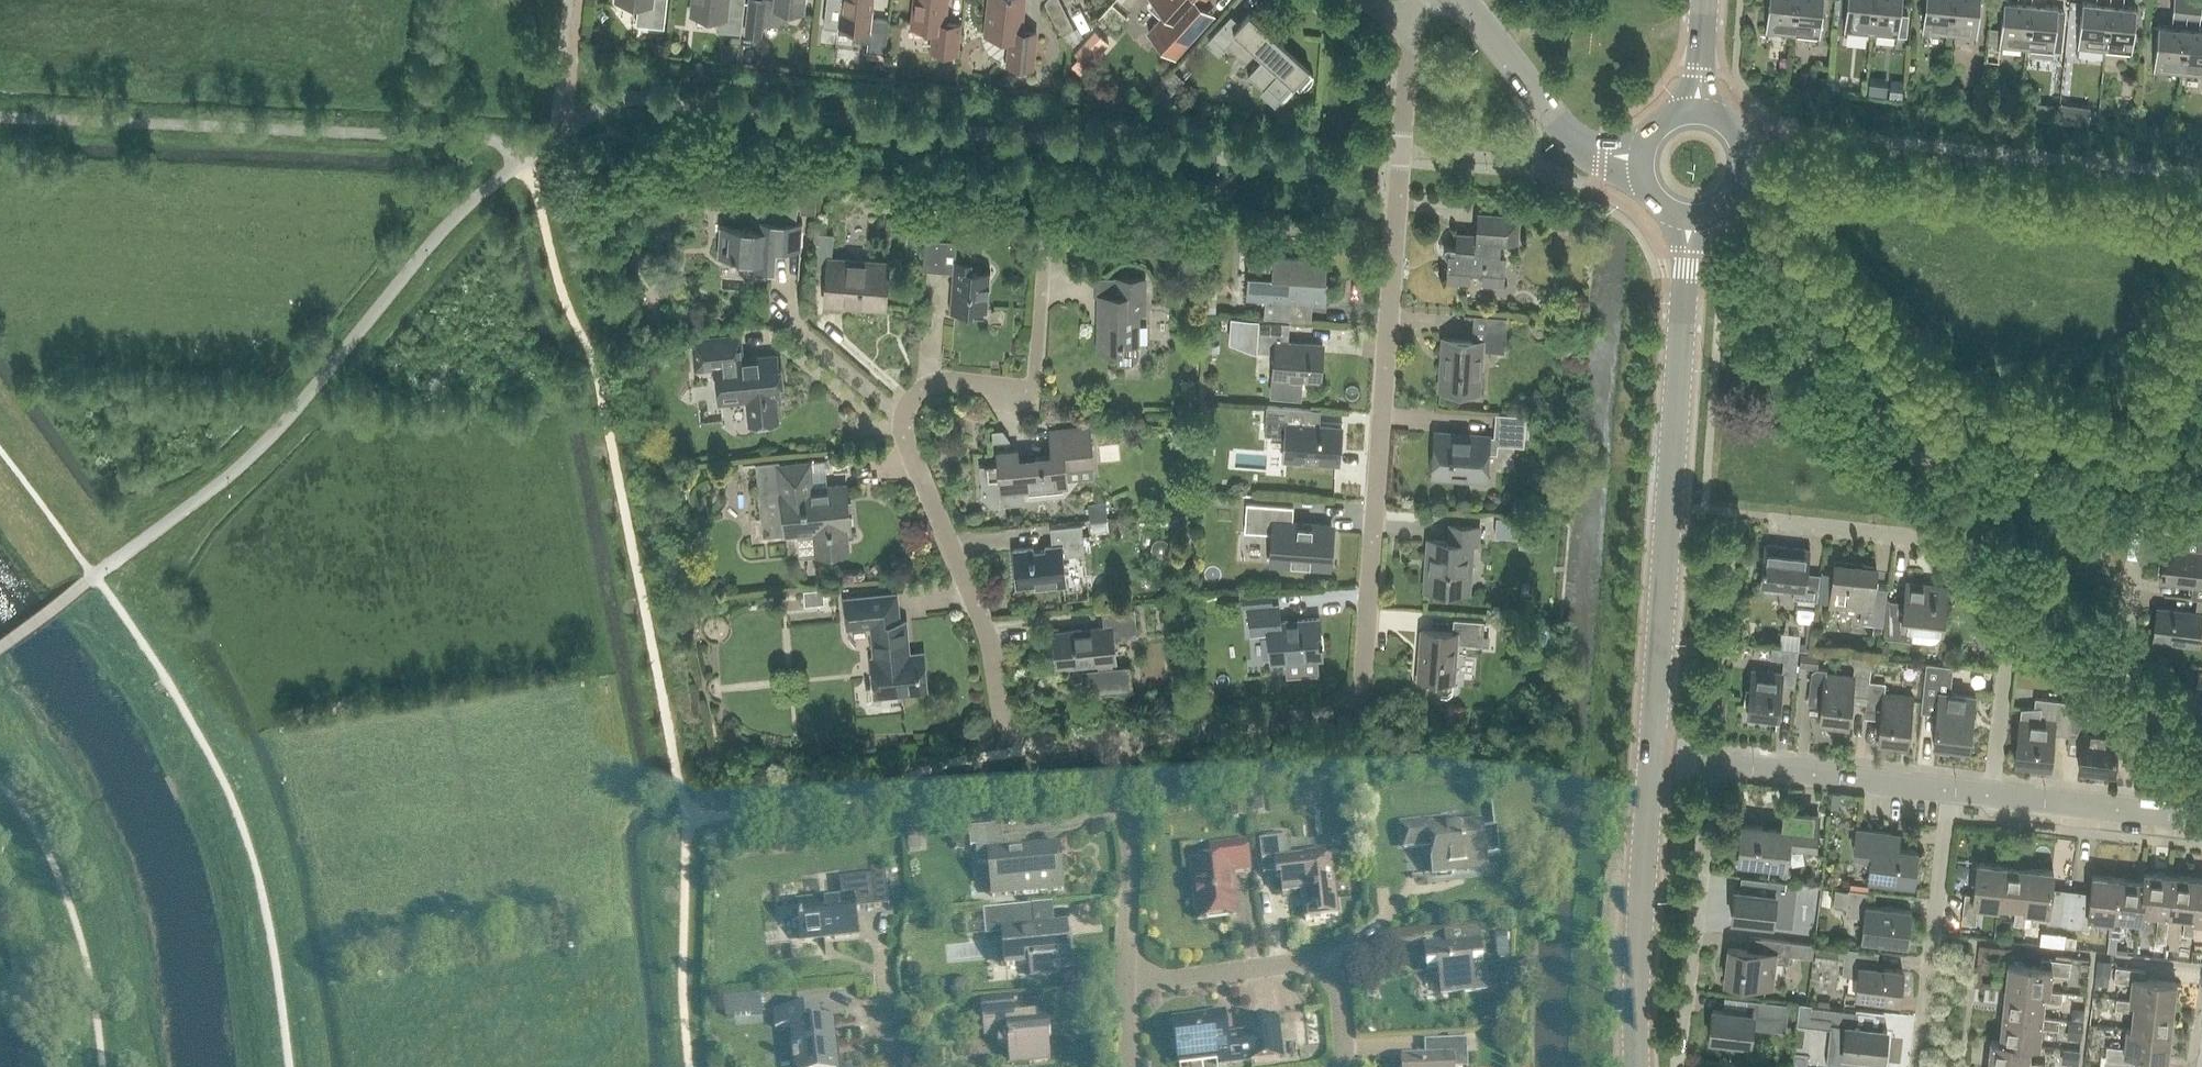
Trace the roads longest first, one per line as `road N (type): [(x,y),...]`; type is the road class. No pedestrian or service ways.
road 1 (residential): [(1101,727),(1313,730),(1348,717),(1365,684),(1397,205),(1399,25)]
road 2 (residential): [(1046,258),(1034,385),(1003,394),(933,387),(902,406),(899,437),(987,627),(1008,730),(1101,727)]
road 3 (tertiary): [(1652,759),(1690,240)]
road 4 (residential): [(1989,794),(2012,649),(1932,539),(1772,523)]
road 5 (tertiary): [(1637,1066),(1652,759)]
road 6 (residential): [(1345,1066),(1338,998),(1321,977),(1296,967),(1117,983)]
road 7 (residential): [(1683,1041),(1714,764)]
road 8 (residential): [(1917,1057),(1948,789)]
road 9 (residential): [(1117,983),(1101,727)]
road 10 (tertiary): [(1630,170),(1589,156),(1461,0)]
road 11 (residential): [(1714,764),(1948,789)]
road 12 (residential): [(2140,530),(2128,636),(2201,715)]
road 13 (residential): [(1989,794),(2201,819)]
road 14 (tertiary): [(1690,240),(1731,227),(1755,183),(1748,146),(1735,129),(1696,113)]

